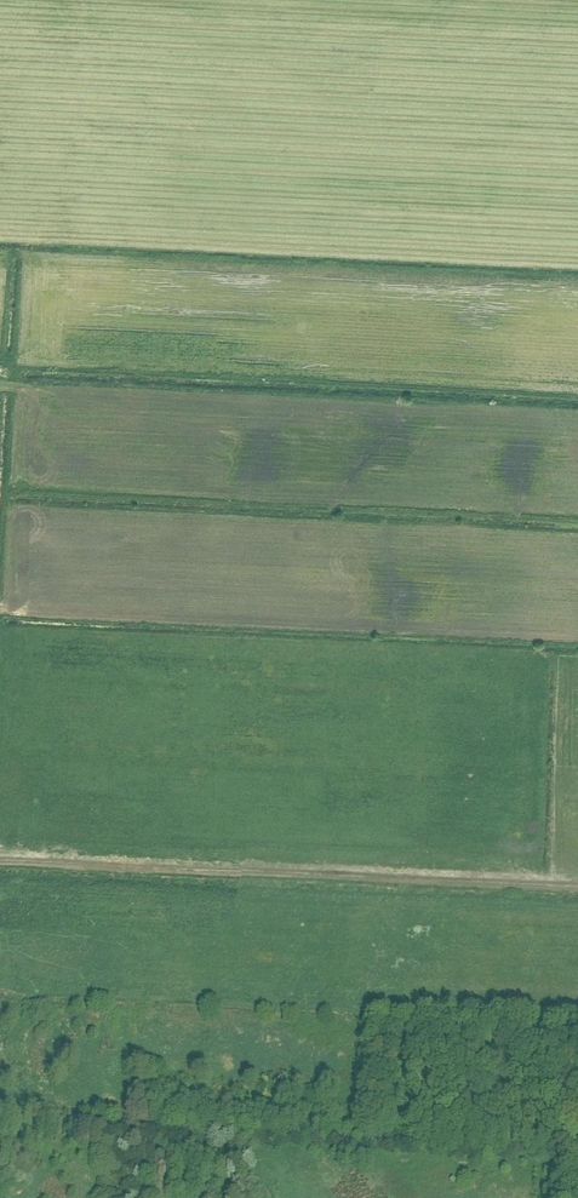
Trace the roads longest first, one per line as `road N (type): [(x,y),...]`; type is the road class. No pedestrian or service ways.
road 1 (unclassified): [(0,401),(577,427)]
road 2 (track): [(577,888),(0,862)]

